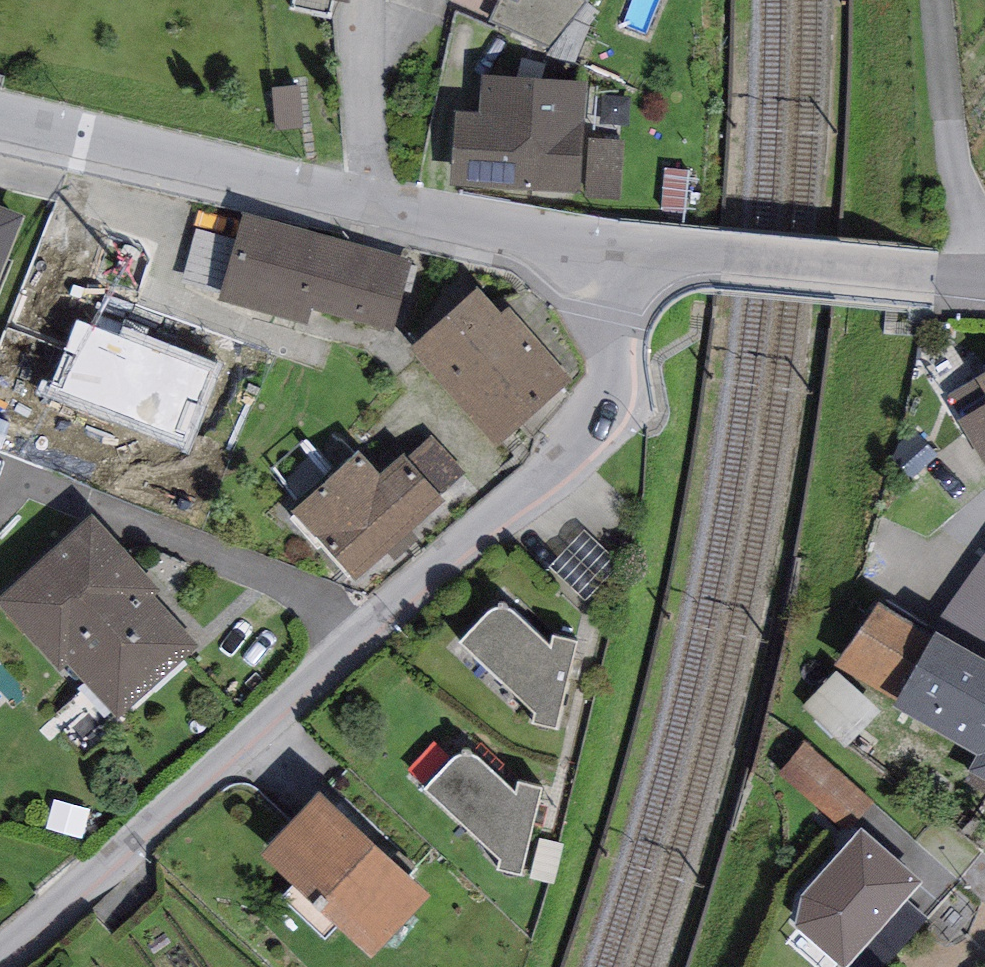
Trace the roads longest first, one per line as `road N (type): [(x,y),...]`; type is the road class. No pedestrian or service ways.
road 1 (residential): [(623,246),(611,385),(580,429),(246,741),(0,955)]
road 2 (residential): [(623,246),(0,117)]
road 3 (residential): [(984,278),(623,246)]

